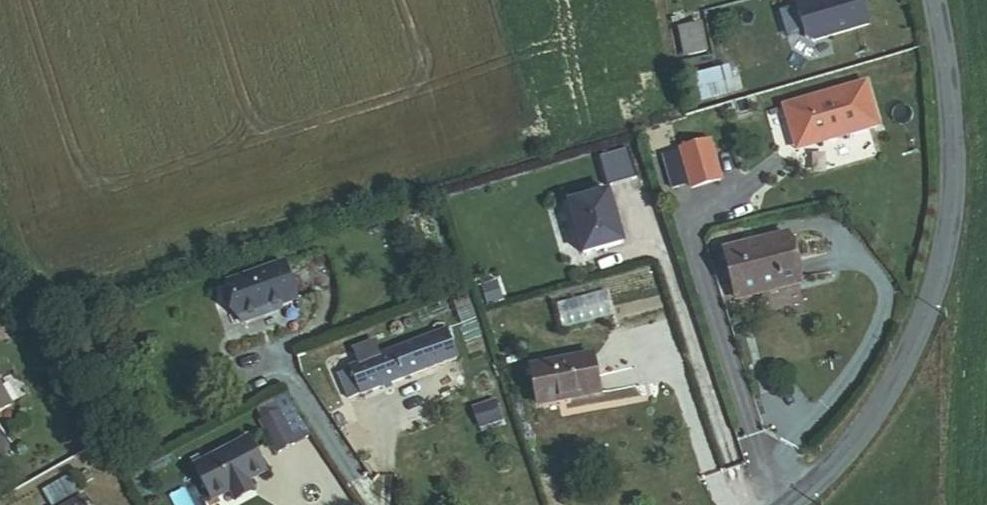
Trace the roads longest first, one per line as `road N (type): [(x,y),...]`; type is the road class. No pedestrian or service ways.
road 1 (tertiary): [(789,504),(876,415),(916,339),(944,255),(952,171),(930,0)]

